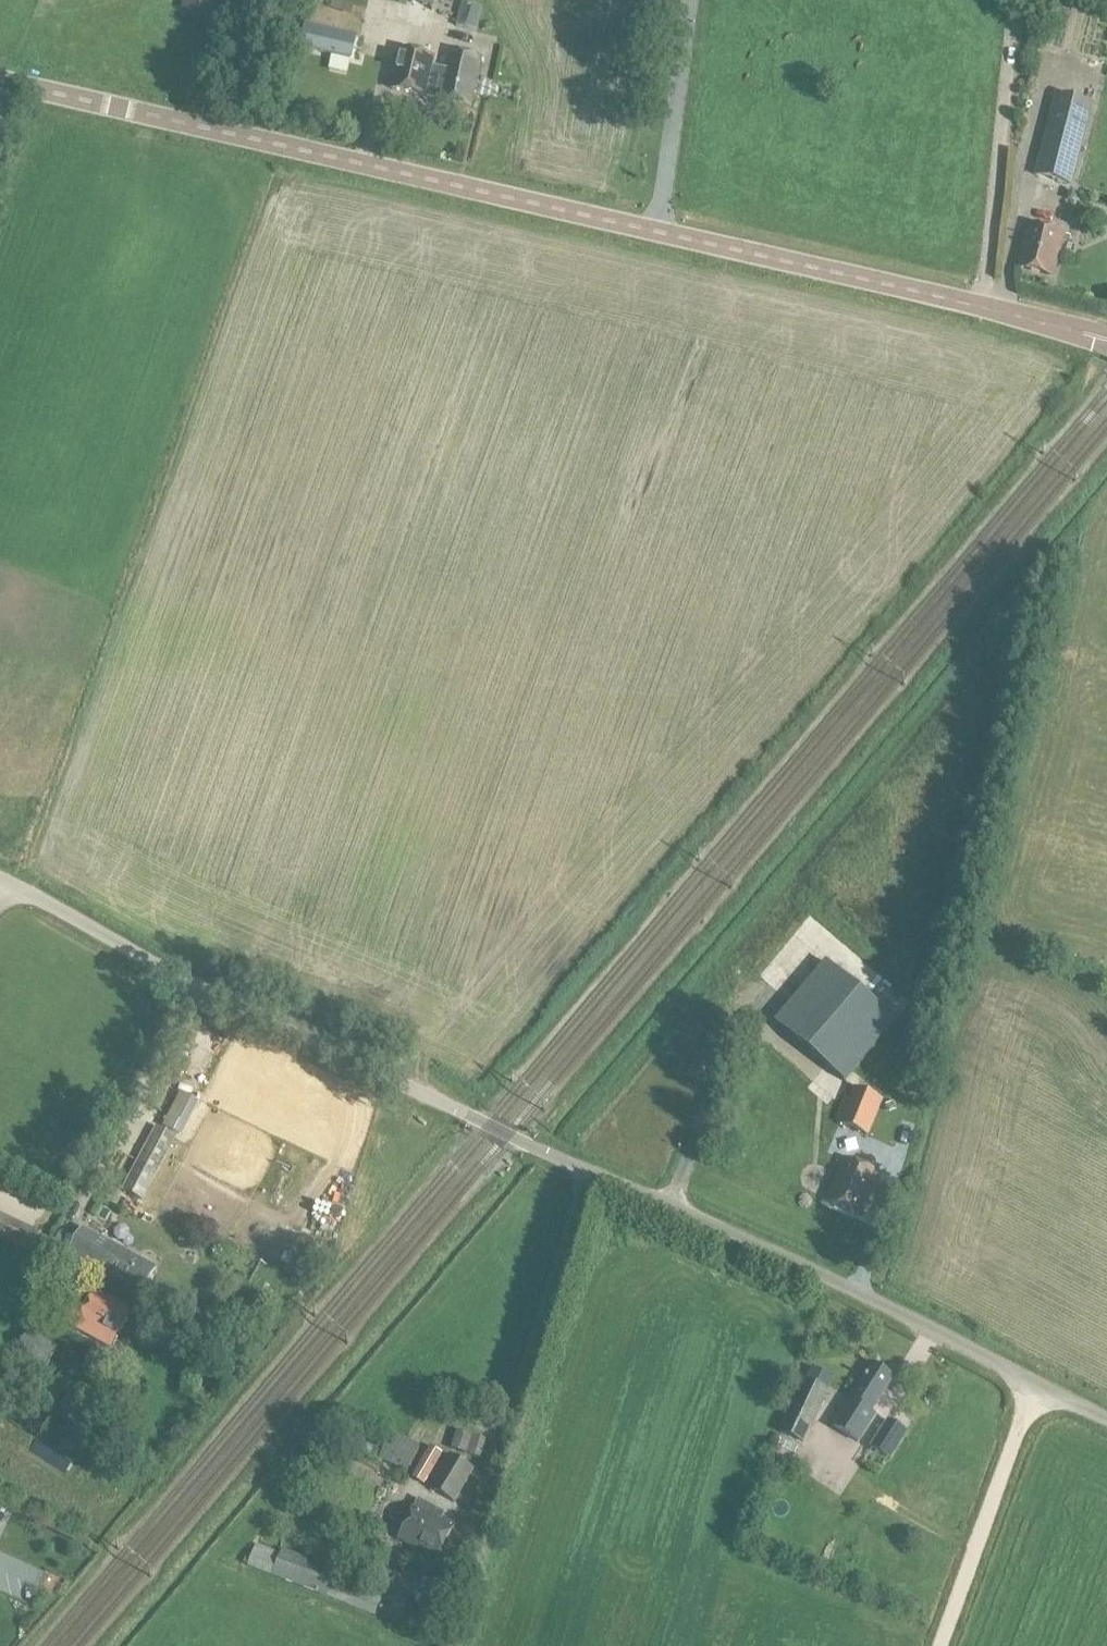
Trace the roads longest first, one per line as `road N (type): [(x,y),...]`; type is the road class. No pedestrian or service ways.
road 1 (unclassified): [(1037,1383),(879,1302),(223,1000),(0,876)]
road 2 (residential): [(1106,339),(0,79)]
road 3 (unclassified): [(1037,1383),(941,1645)]

